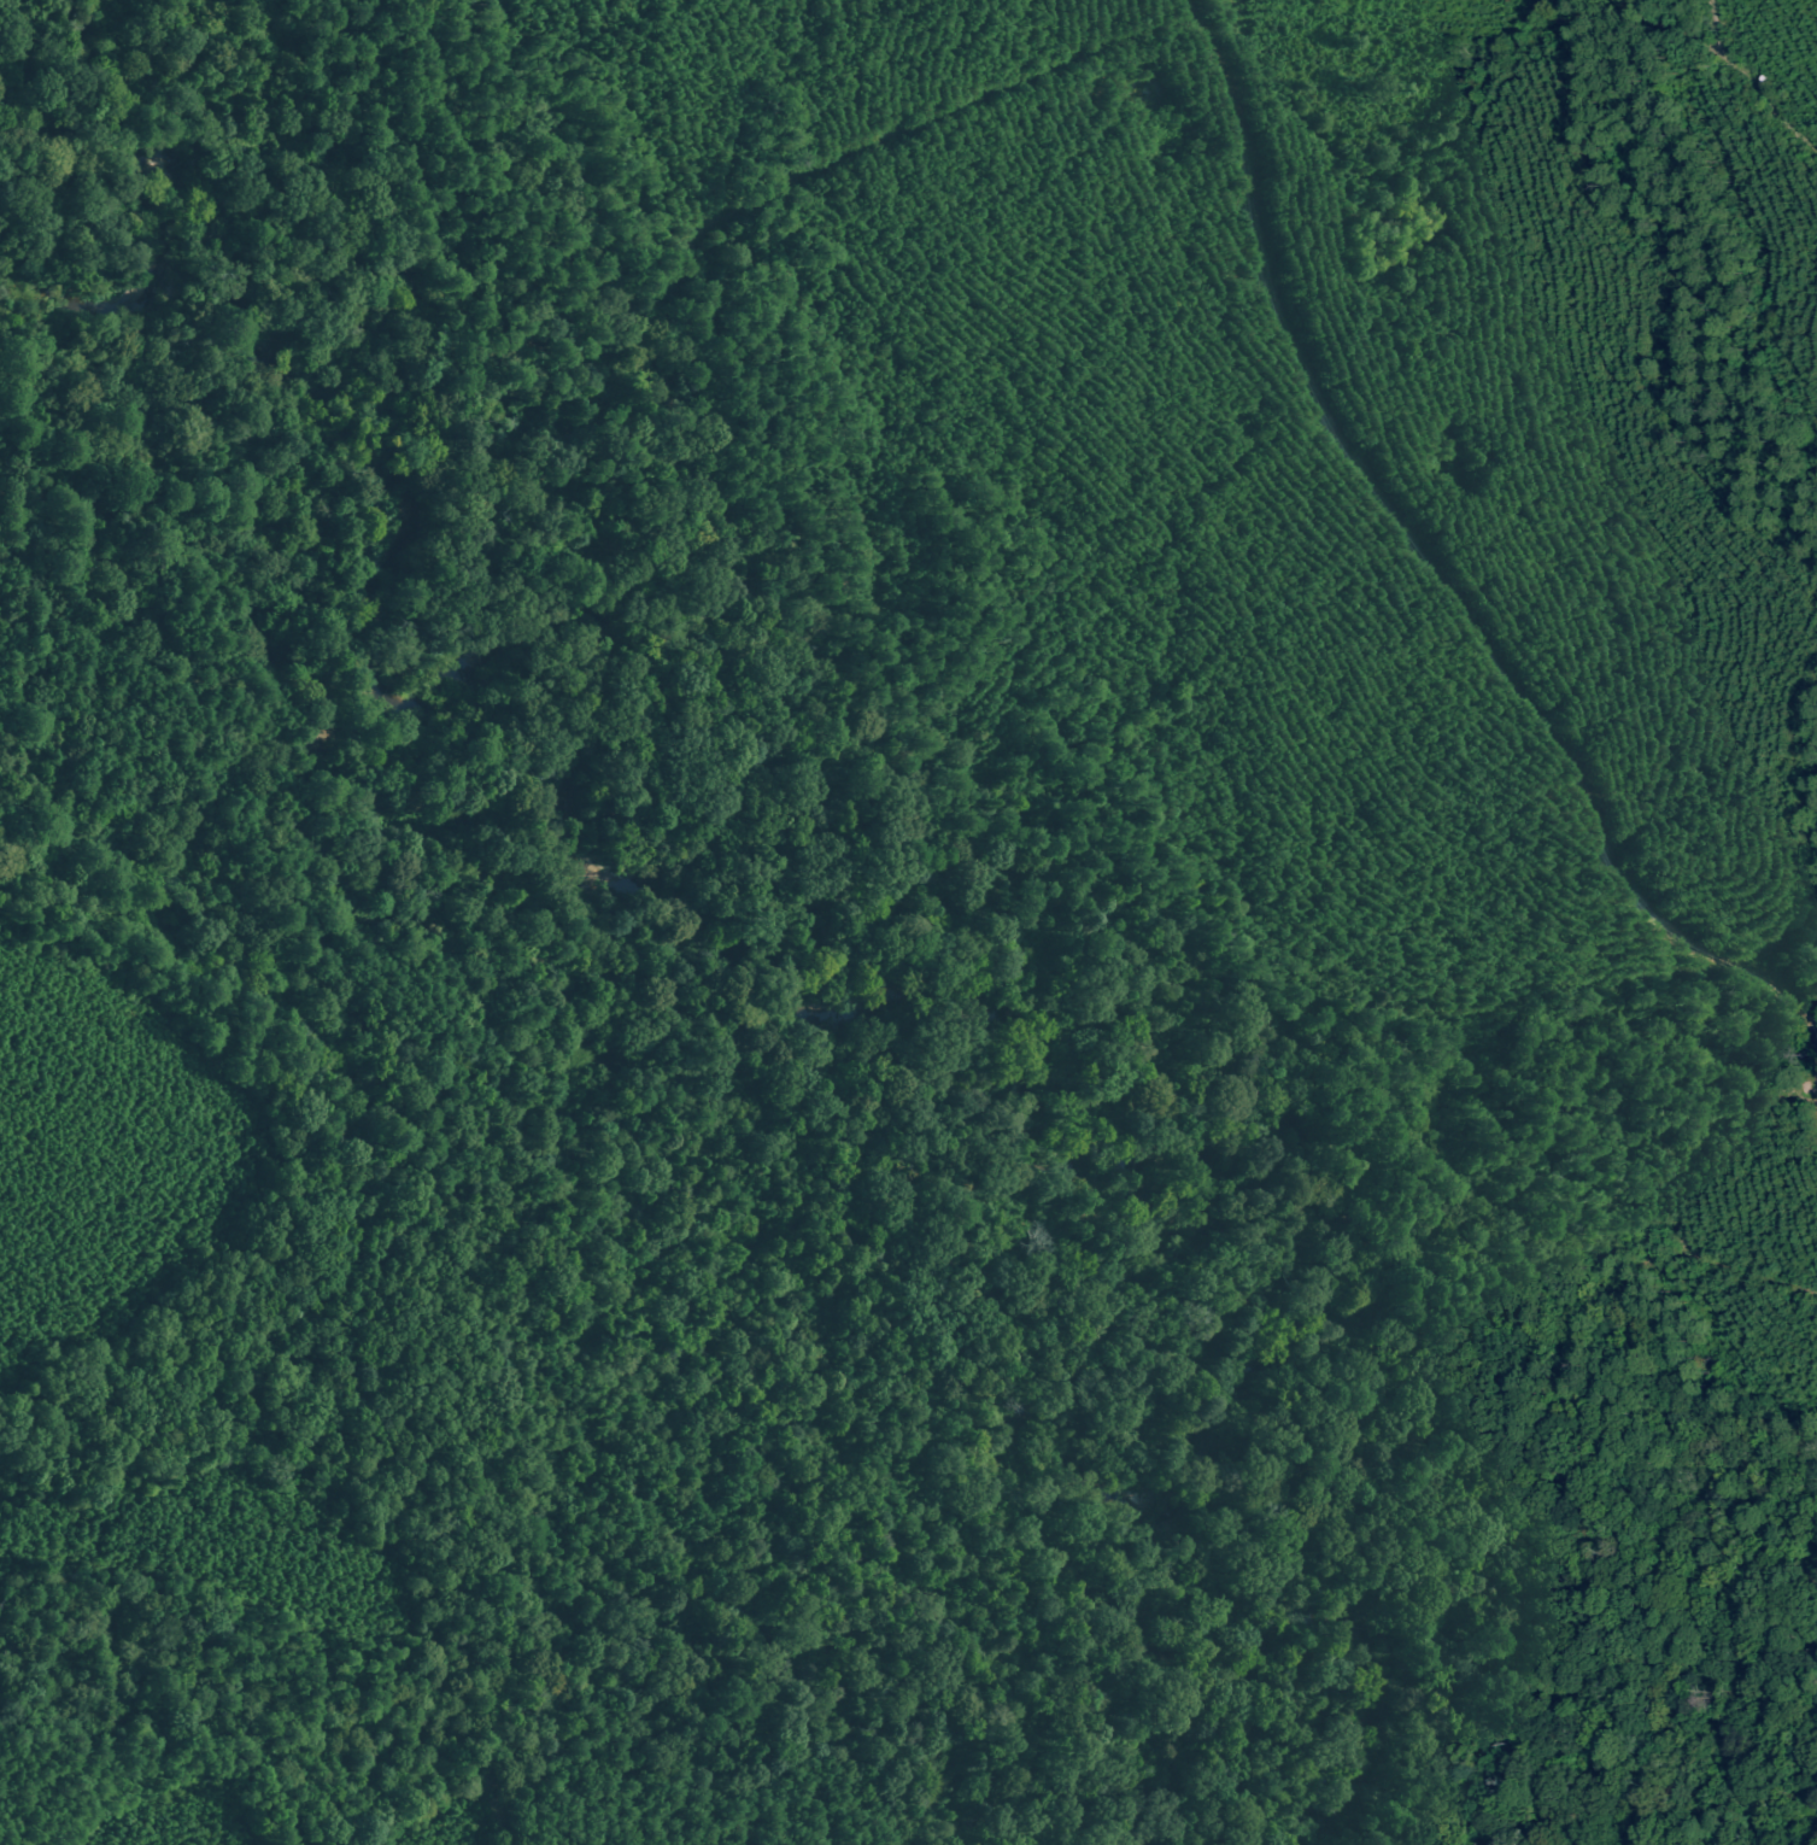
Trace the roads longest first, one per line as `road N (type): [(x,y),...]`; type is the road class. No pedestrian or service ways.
road 1 (residential): [(1816,1085),(1795,1012),(1617,856),(1563,730),(1390,502),(1247,184),(1214,0)]

